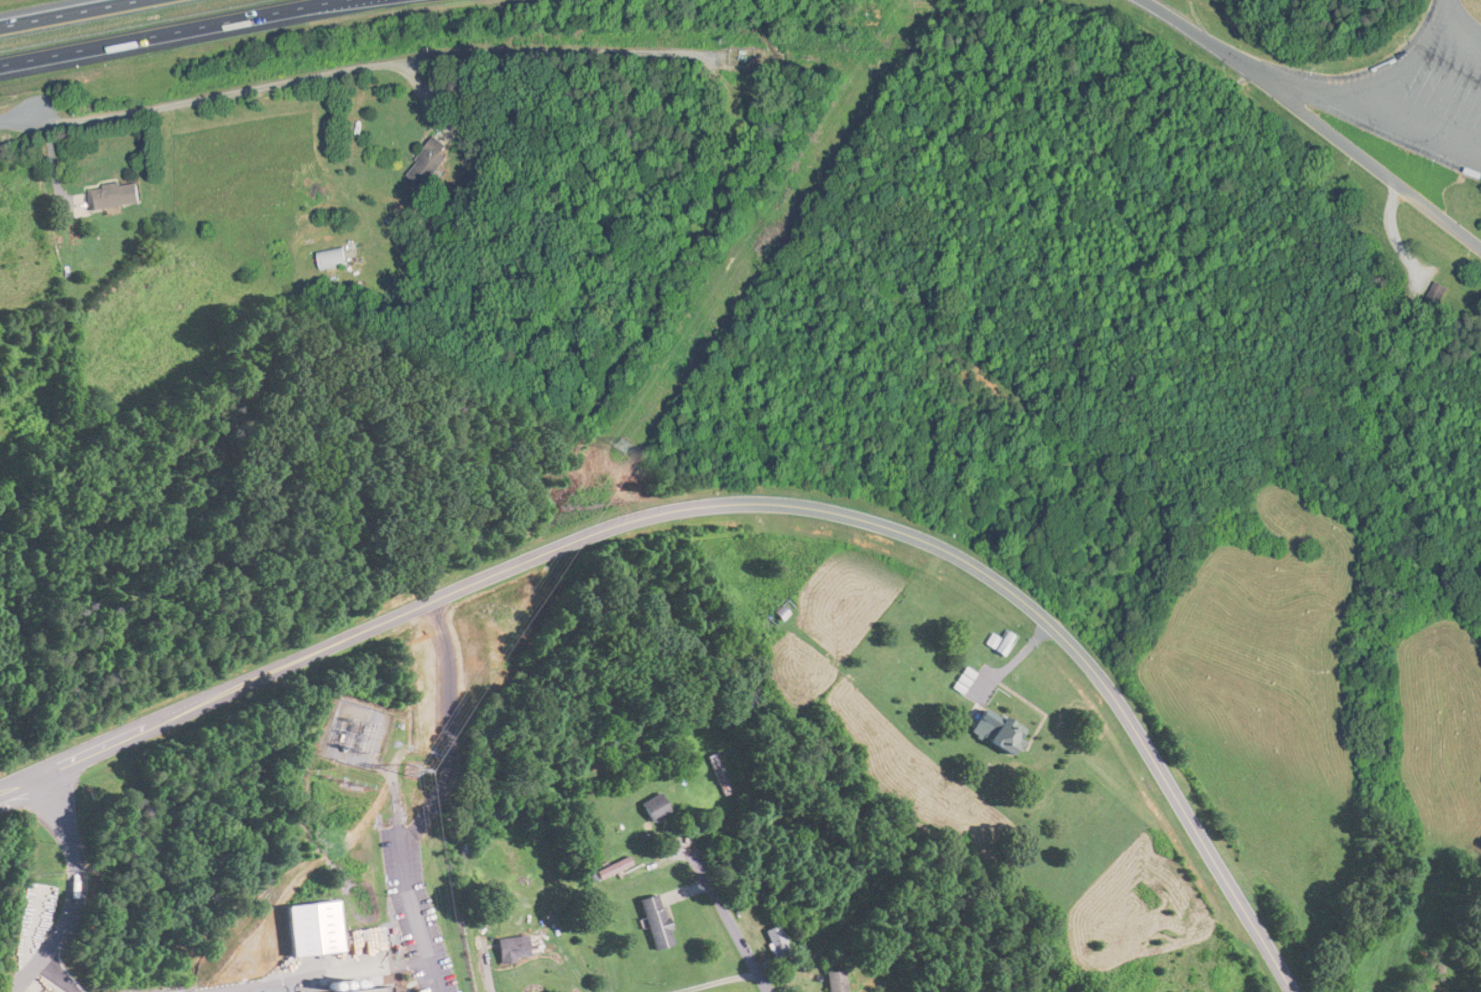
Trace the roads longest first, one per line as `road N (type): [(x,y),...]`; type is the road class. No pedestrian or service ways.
road 1 (residential): [(0,796),(620,536),(711,515),(811,514),(917,543),(986,577),(1063,632),(1122,696),(1292,991)]
road 2 (residential): [(0,110),(86,121),(406,63)]
road 3 (motorway): [(0,65),(340,0)]
road 4 (residential): [(768,991),(692,853)]
road 5 (motorway): [(141,0),(0,27)]
road 6 (motorway): [(1147,0),(1249,70)]

